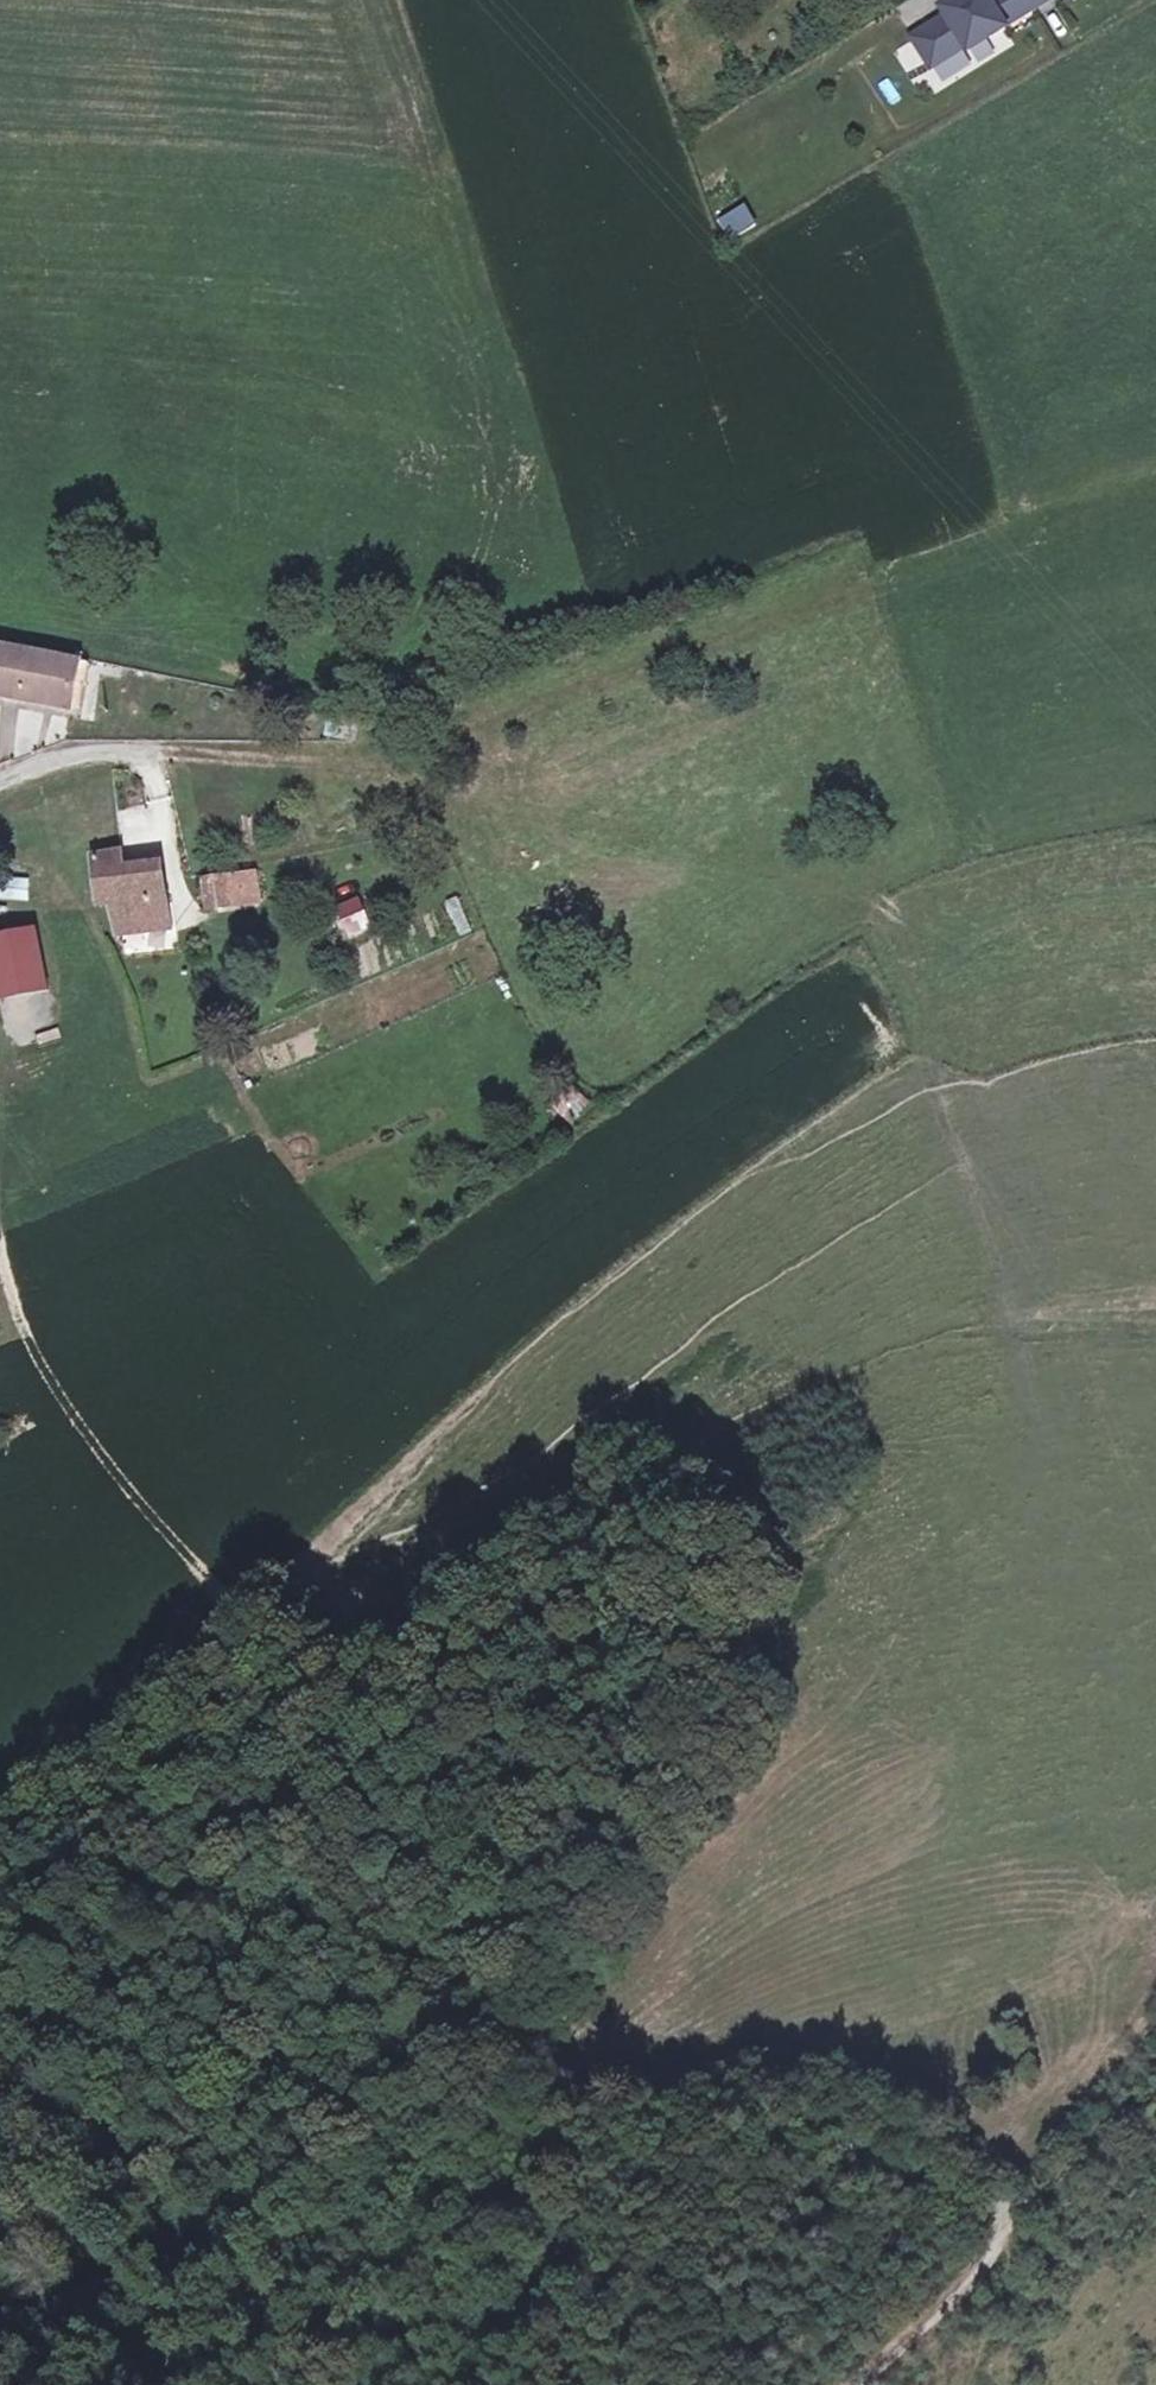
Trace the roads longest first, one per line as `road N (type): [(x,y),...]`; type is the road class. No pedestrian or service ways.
road 1 (track): [(0,2307),(307,2203),(432,2145),(572,2101),(709,2083),(808,2089),(879,2104),(950,2136),(981,2154),(1002,2183),(1004,2226),(994,2250)]
road 2 (residential): [(0,787),(93,745),(184,751)]
road 3 (track): [(994,2250),(859,2384)]

